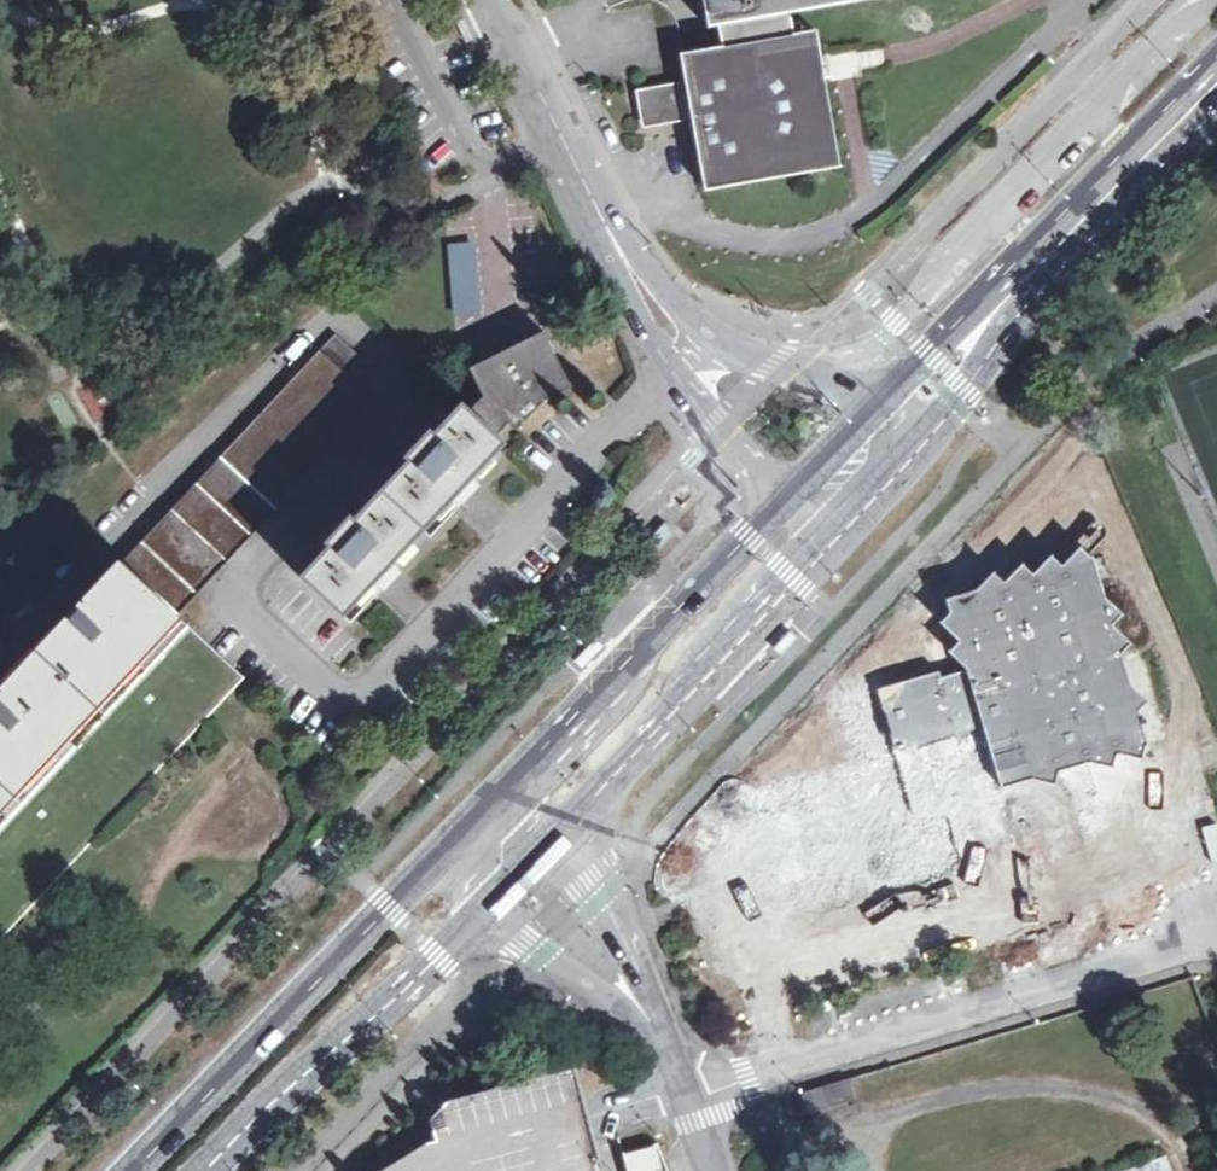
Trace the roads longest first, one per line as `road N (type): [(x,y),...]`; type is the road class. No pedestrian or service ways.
road 1 (residential): [(0,663),(329,313),(398,383),(391,422)]
road 2 (residential): [(1216,958),(1175,954),(689,1094)]
road 3 (primary): [(1216,56),(878,403)]
road 4 (primary): [(449,846),(137,1170)]
road 5 (primary): [(928,438),(1026,307),(1216,110)]
road 6 (primary): [(202,1170),(270,1098),(493,908)]
road 7 (primary): [(567,832),(829,542)]
road 8 (primary): [(785,501),(512,778)]
road 9 (tertiary): [(590,201),(615,282),(663,369),(785,501)]
road 10 (tertiary): [(878,403),(748,357),(682,306),(590,201)]
road 11 (tertiary): [(490,0),(590,201)]
road 12 (tertiary): [(662,1031),(608,890),(567,832)]
road 13 (tertiary): [(493,908),(543,952),(662,1031)]
road 14 (primary): [(829,542),(928,438)]
road 15 (primary): [(878,403),(785,501)]

